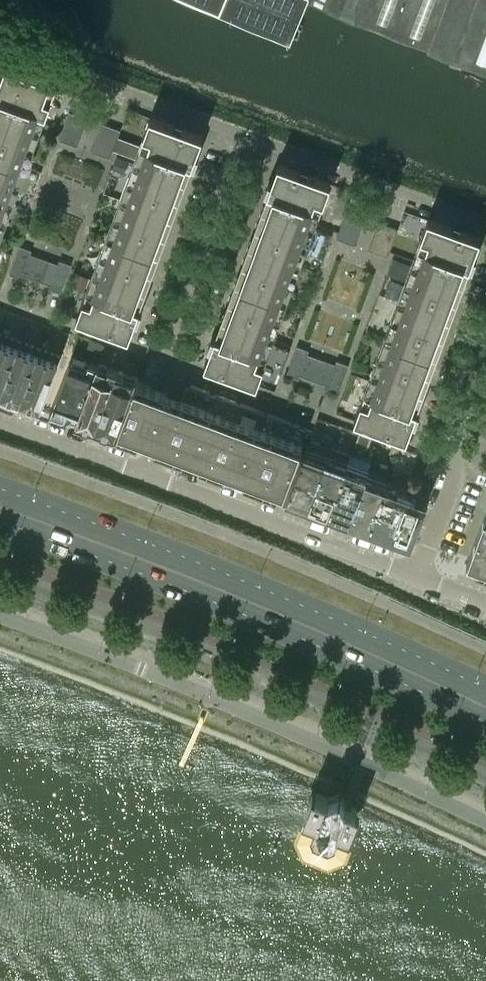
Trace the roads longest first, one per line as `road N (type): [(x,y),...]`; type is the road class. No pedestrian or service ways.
road 1 (unclassified): [(0,614),(283,728),(485,822)]
road 2 (primary): [(0,521),(287,631),(485,722)]
road 3 (primary): [(485,688),(297,602),(0,487)]
road 4 (residential): [(145,474),(177,386),(167,347),(244,135)]
road 5 (residential): [(413,580),(145,474)]
road 6 (residential): [(0,45),(244,135)]
road 7 (residential): [(413,580),(452,468),(451,429),(485,336)]
road 8 (residential): [(244,135),(485,223)]
road 9 (residential): [(145,474),(0,417)]

